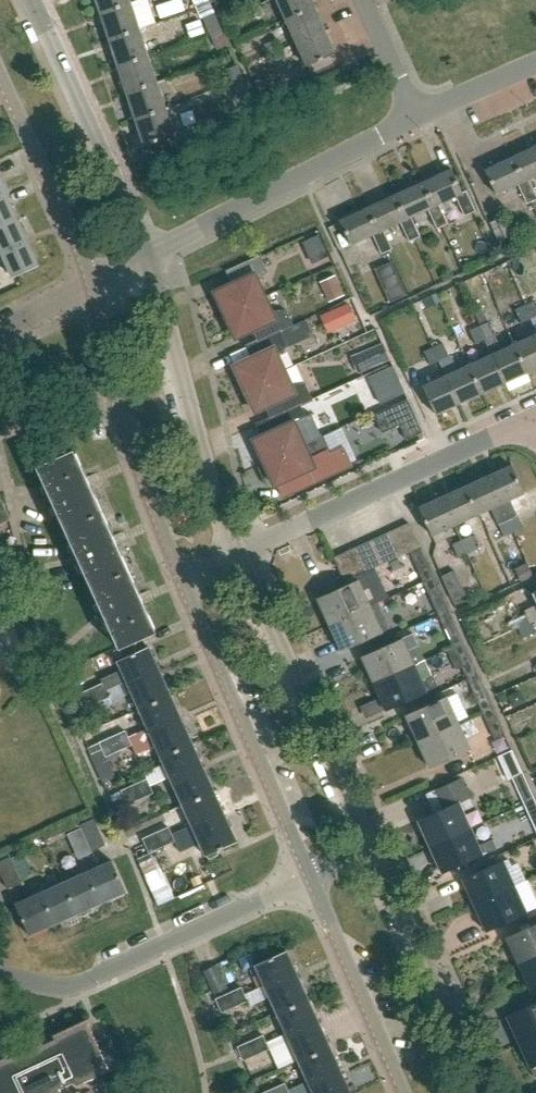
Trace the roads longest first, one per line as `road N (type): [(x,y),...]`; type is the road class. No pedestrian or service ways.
road 1 (residential): [(0,976),(72,986),(313,877)]
road 2 (unclassified): [(179,577),(313,877)]
road 3 (unclassified): [(376,848),(237,553)]
road 4 (unclassified): [(237,553),(535,423)]
road 5 (unclassified): [(237,553),(146,255)]
road 6 (unclassified): [(91,287),(124,429),(179,577)]
road 7 (unclassified): [(146,255),(413,118)]
road 8 (unclassified): [(146,255),(30,0)]
road 9 (unclassified): [(474,1092),(455,1028),(376,848)]
road 10 (unclassified): [(313,877),(404,1092)]
road 11 (unclassified): [(0,78),(91,287)]
road 12 (unclassified): [(413,118),(535,66)]
road 13 (residential): [(413,118),(361,0)]

